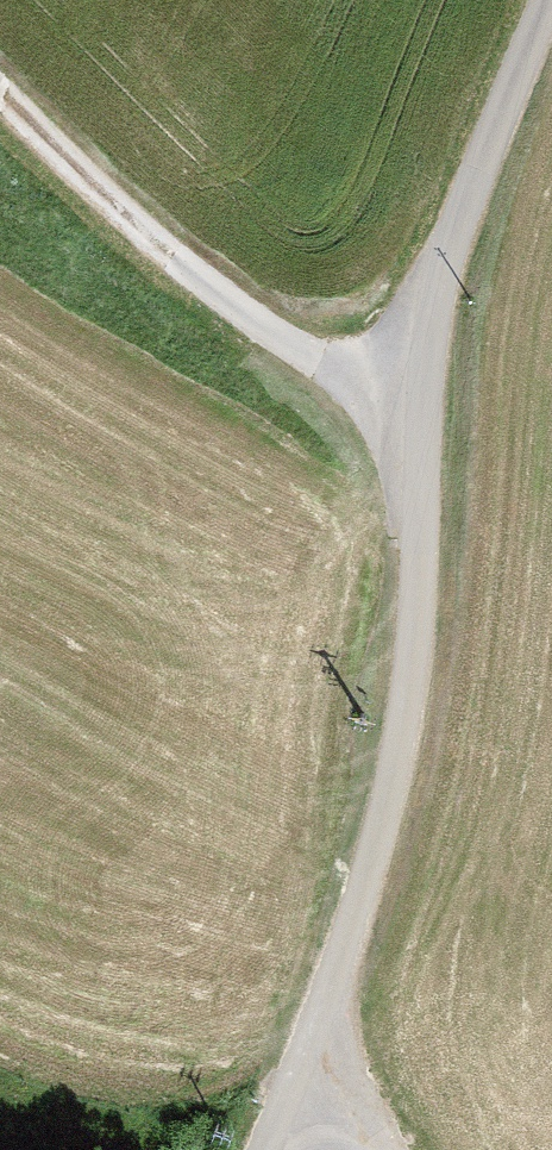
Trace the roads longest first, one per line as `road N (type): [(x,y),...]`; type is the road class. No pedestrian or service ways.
road 1 (track): [(265,1149),(359,909),(393,782),(414,662),(425,392),(450,255)]
road 2 (track): [(0,101),(220,294),(326,361),(425,392)]
road 3 (unclassified): [(450,255),(545,0)]
road 4 (track): [(322,1012),(392,1149)]

